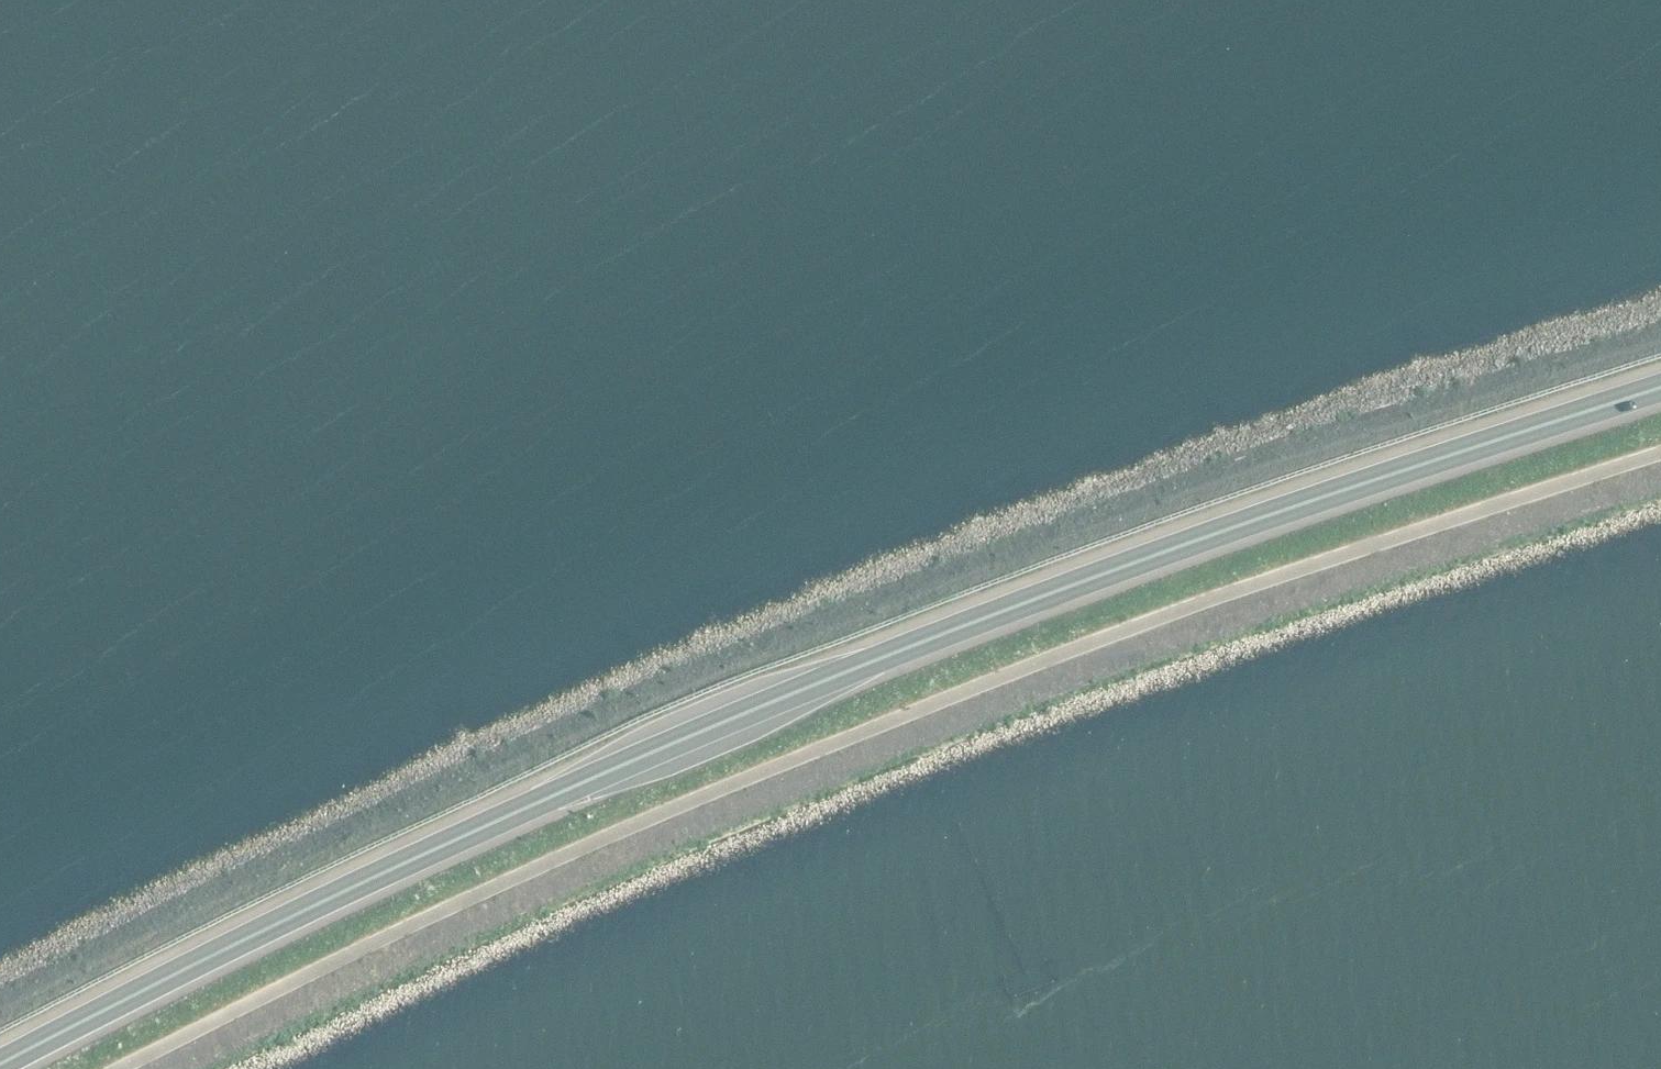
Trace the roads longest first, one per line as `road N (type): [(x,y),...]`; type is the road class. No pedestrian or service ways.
road 1 (trunk): [(23,1068),(440,863),(687,753),(1247,538),(1660,403)]

